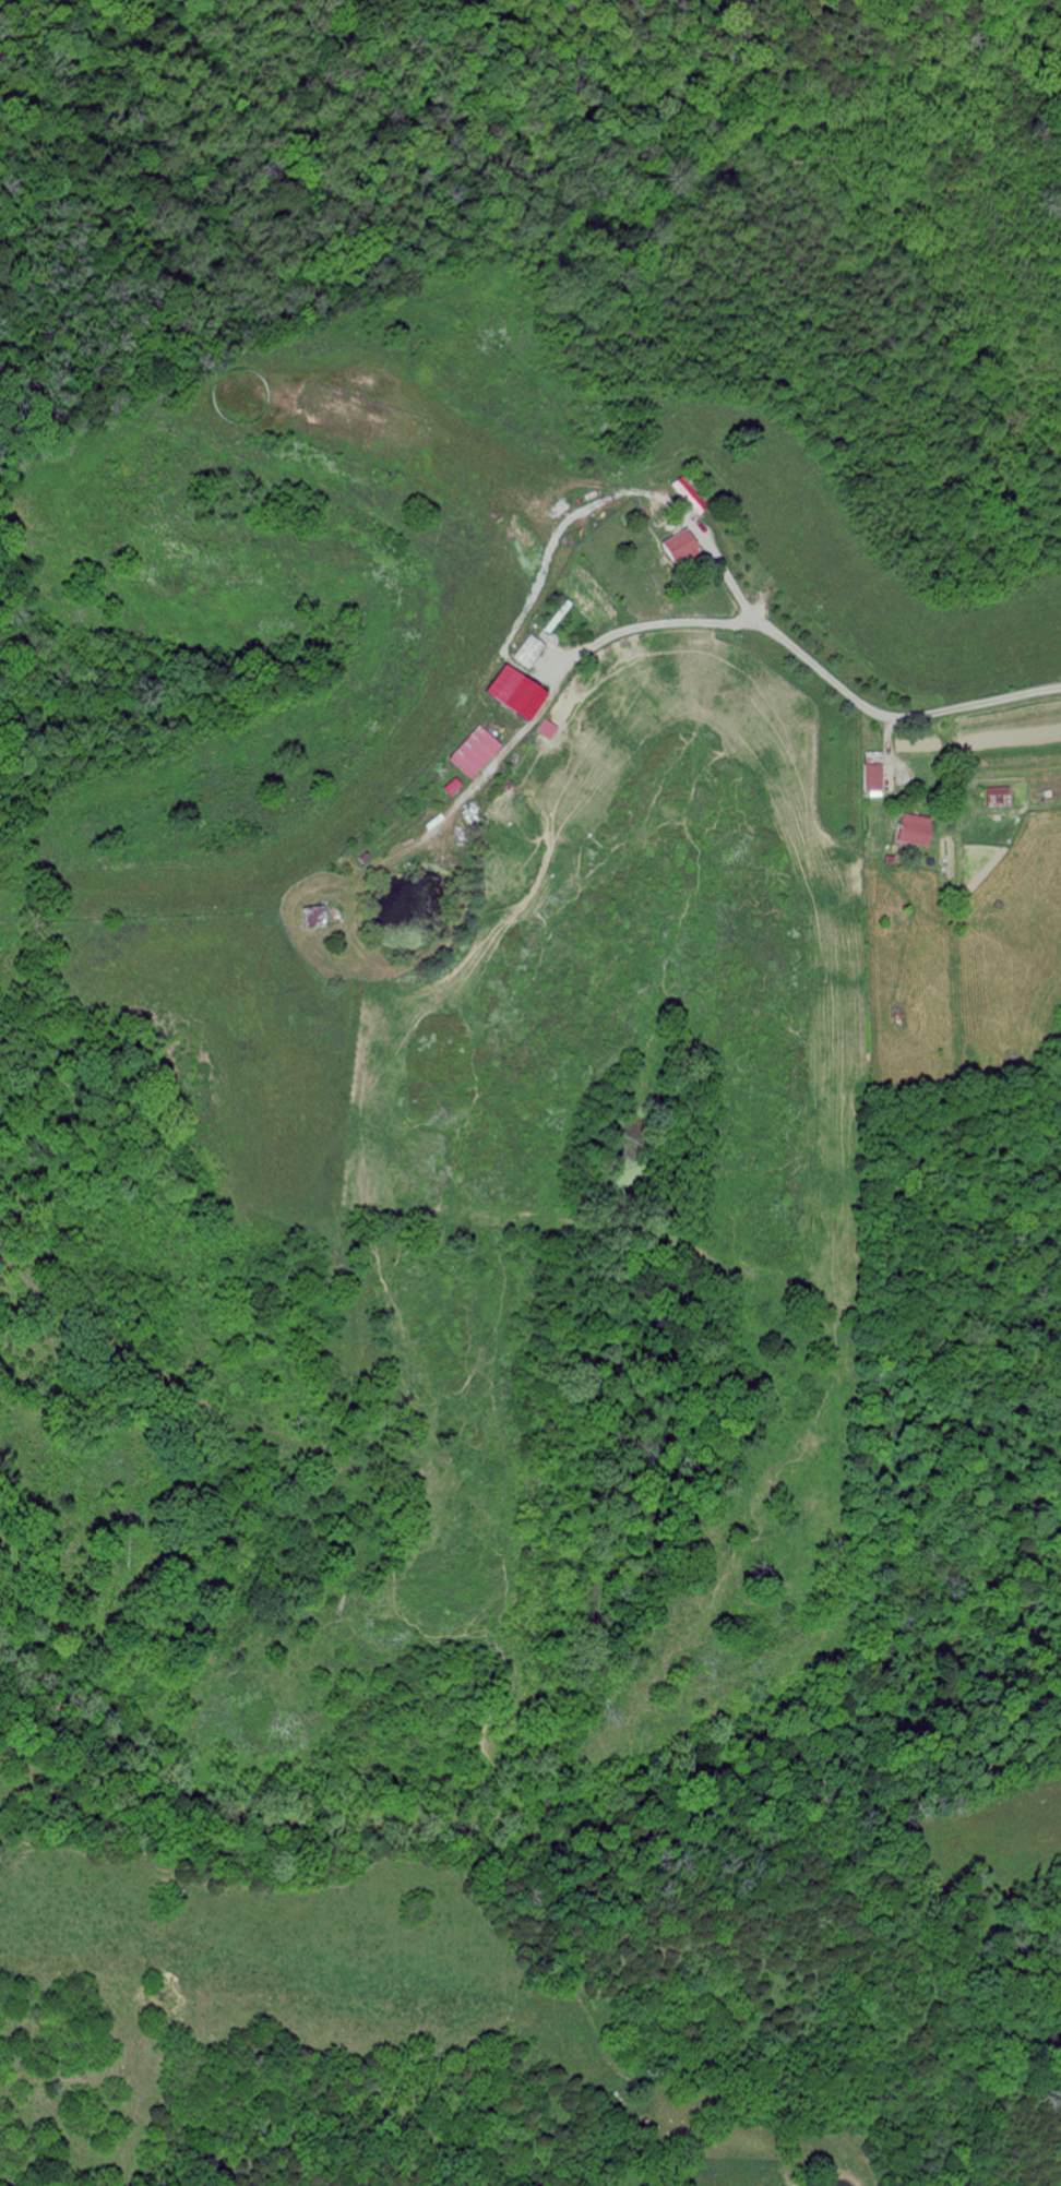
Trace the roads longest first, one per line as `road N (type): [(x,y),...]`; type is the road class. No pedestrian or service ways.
road 1 (residential): [(760,618),(887,718),(1060,687)]

